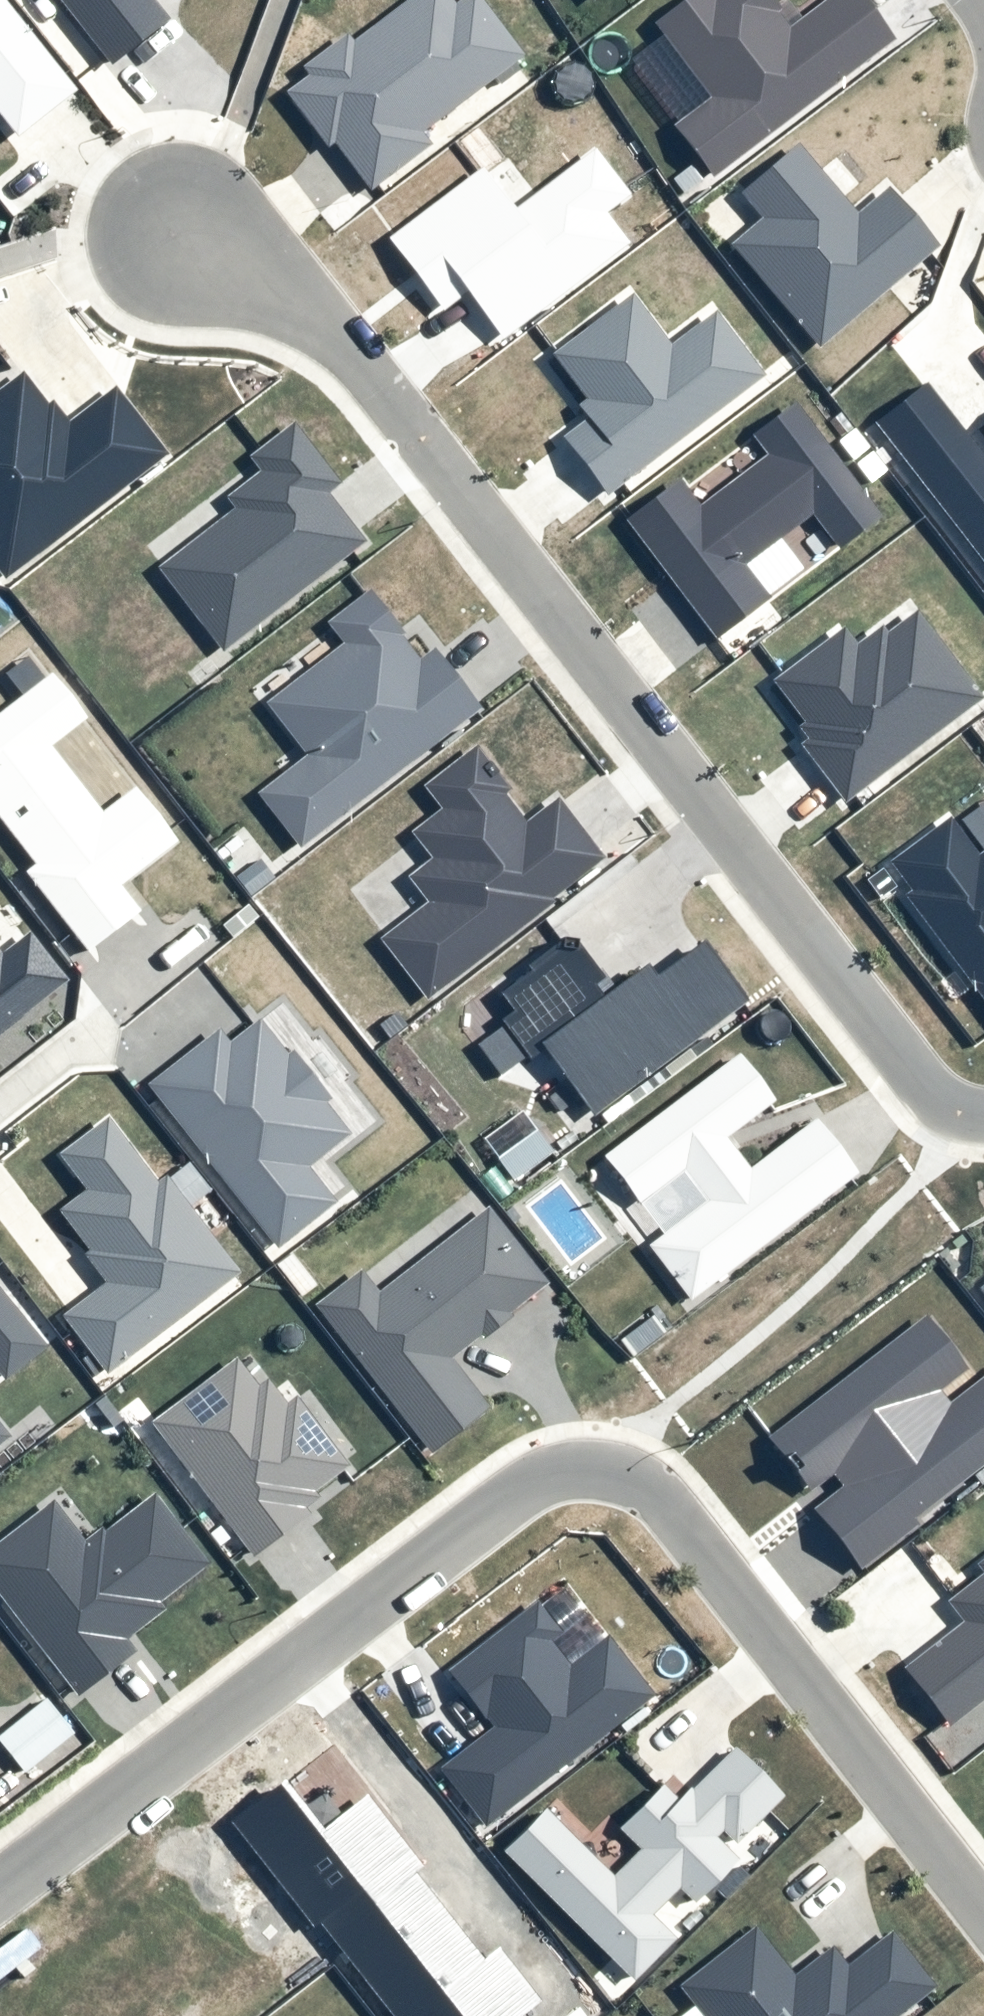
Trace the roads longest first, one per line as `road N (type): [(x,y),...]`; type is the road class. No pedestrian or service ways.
road 1 (residential): [(0,1892),(519,1487),(551,1468),(592,1463),(623,1468),(663,1496),(983,1913)]
road 2 (residential): [(983,1115),(963,1113),(919,1084),(349,347),(179,233)]

